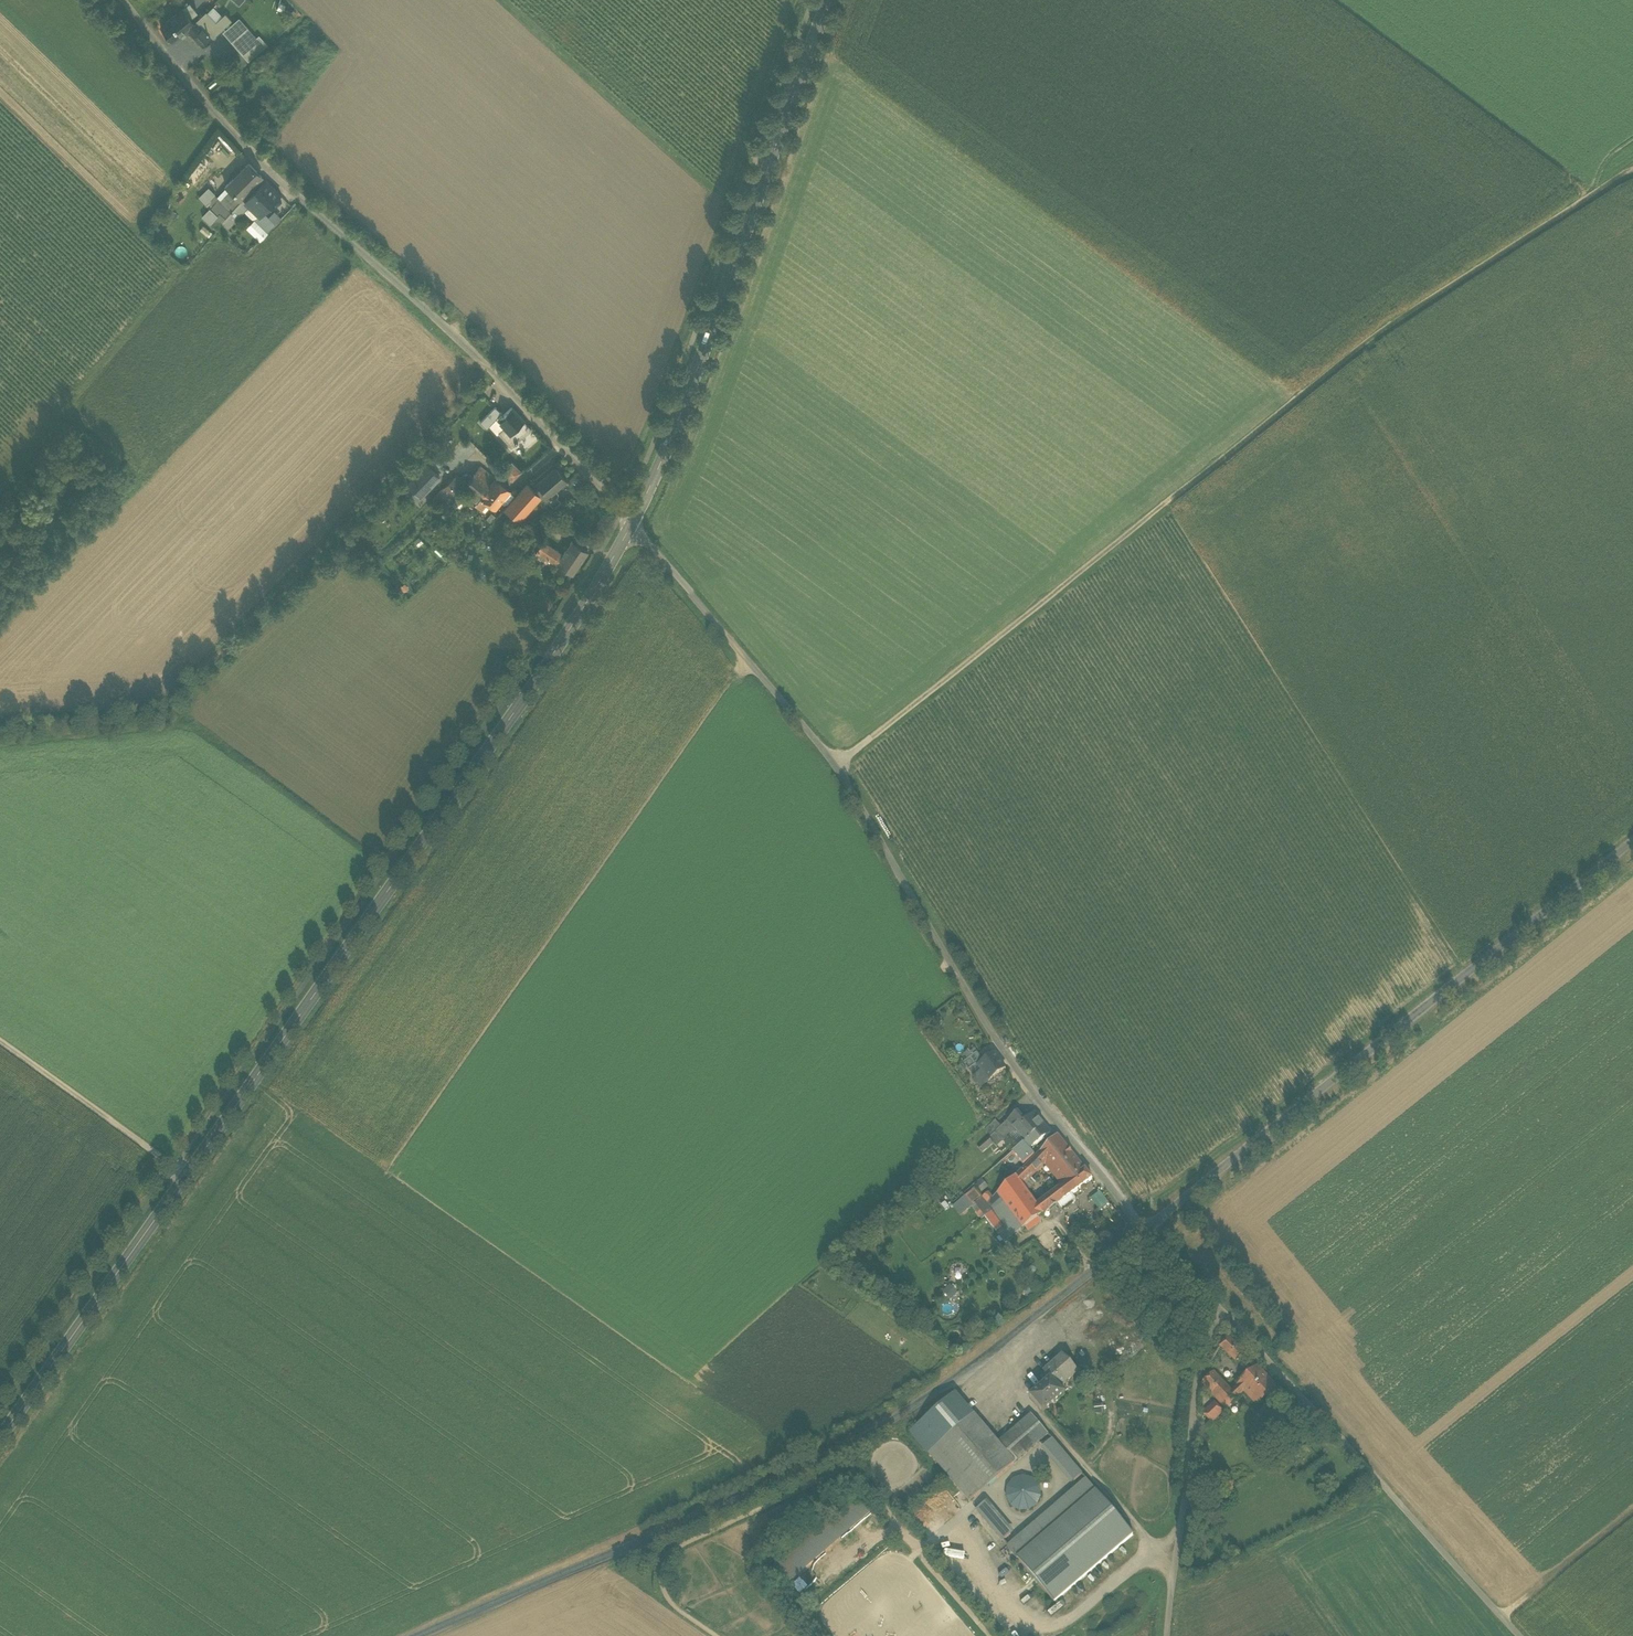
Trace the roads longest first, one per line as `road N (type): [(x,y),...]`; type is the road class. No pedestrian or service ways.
road 1 (tertiary): [(0,1439),(572,626),(631,521)]
road 2 (track): [(835,764),(1393,321),(1632,168)]
road 3 (unclassified): [(1144,1228),(990,1028),(835,764),(631,521)]
road 4 (unclassified): [(414,1635),(829,1458),(981,1357),(1144,1228)]
road 5 (unclassified): [(631,521),(519,399),(255,159),(121,0)]
road 6 (unclassified): [(1632,840),(1144,1228)]
road 7 (tertiary): [(631,521),(665,453),(828,0)]
road 8 (unclassified): [(1144,1228),(1522,1635)]
road 9 (track): [(1215,1305),(1198,1379),(1166,1635)]
road 10 (track): [(753,665),(575,924)]
road 11 (track): [(0,1042),(186,1174)]
road 12 (track): [(1502,1615),(1632,1511)]

